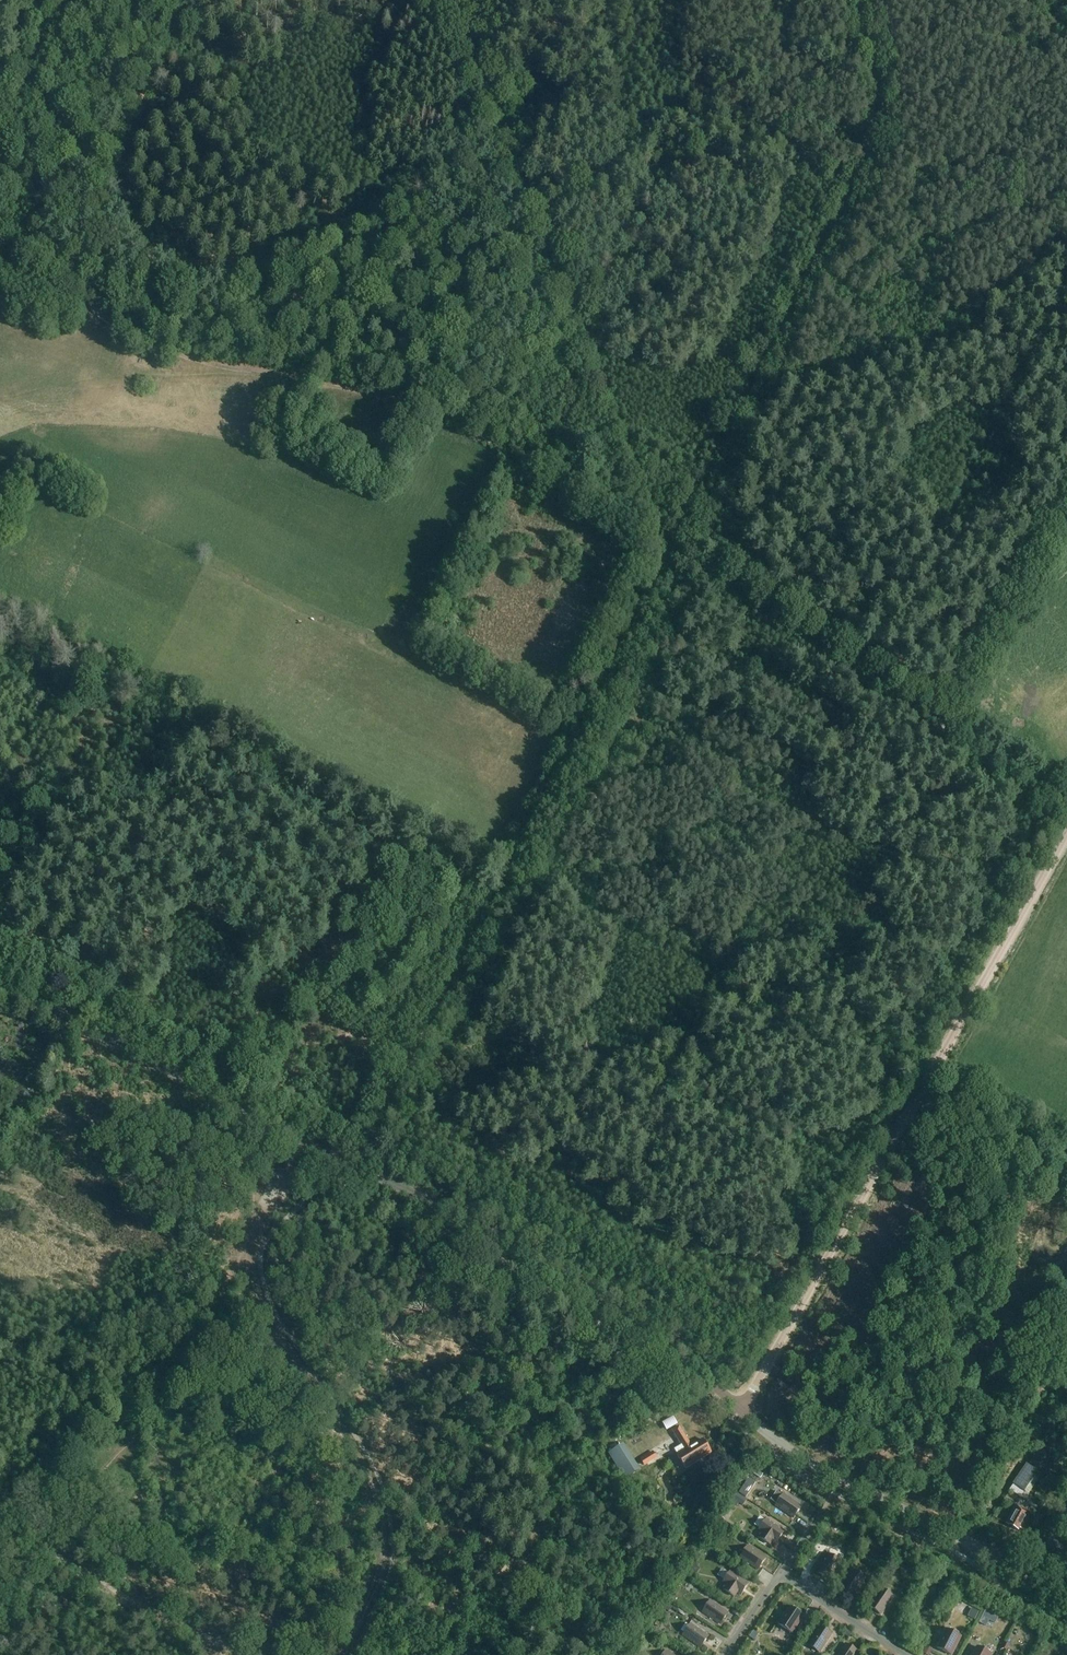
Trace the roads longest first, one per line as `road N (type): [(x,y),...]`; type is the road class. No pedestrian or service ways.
road 1 (tertiary): [(743,1409),(614,1297),(0,985)]
road 2 (unclassified): [(743,1409),(1066,832)]
road 3 (track): [(431,0),(464,42),(660,536)]
road 4 (track): [(0,260),(200,357),(420,398)]
road 5 (tertiary): [(1066,1589),(808,1461),(743,1409)]
road 6 (track): [(252,1252),(159,1411),(76,1495),(45,1549)]
road 7 (track): [(515,860),(359,1166)]
road 8 (track): [(252,1252),(259,1295),(369,1482)]
road 9 (track): [(1066,803),(884,684)]
road 10 (track): [(369,1482),(381,1564),(345,1654)]
road 11 (track): [(529,461),(660,536),(667,552)]
road 12 (track): [(0,149),(45,40),(71,0)]
road 13 (track): [(128,1595),(244,1654)]

